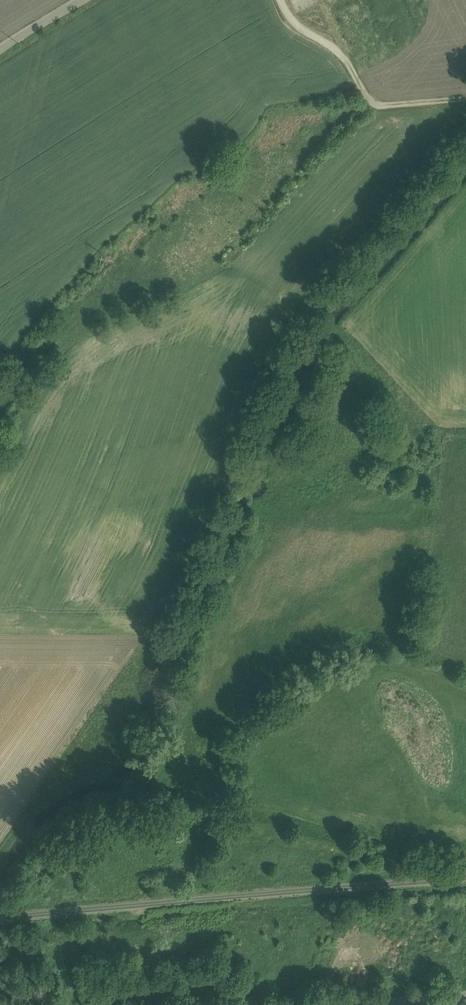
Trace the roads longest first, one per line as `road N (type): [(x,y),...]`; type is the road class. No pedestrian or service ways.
road 1 (track): [(321,0),(363,93),(379,106),(465,99)]

